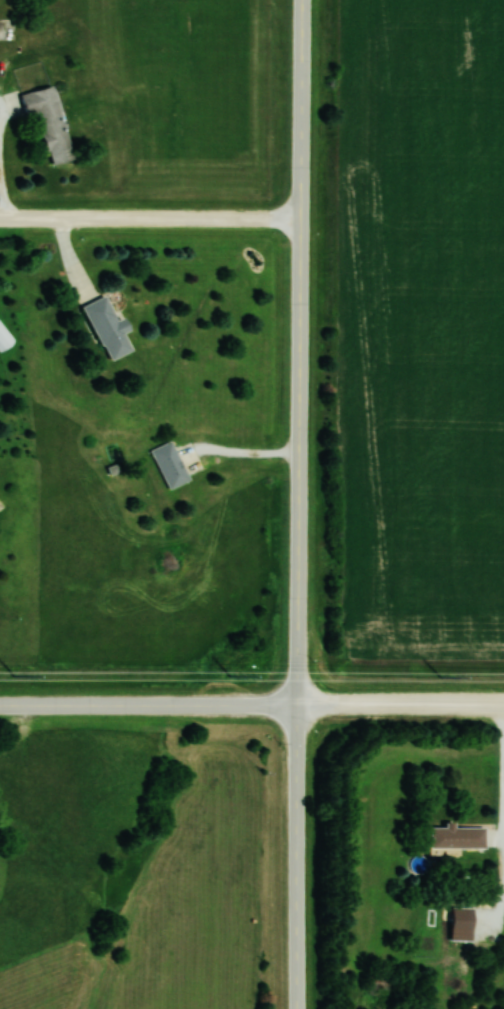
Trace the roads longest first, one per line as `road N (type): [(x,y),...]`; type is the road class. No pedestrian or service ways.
road 1 (tertiary): [(300,0),(298,1008)]
road 2 (residential): [(0,218),(299,218)]
road 3 (tertiary): [(297,705),(0,705)]
road 4 (residential): [(503,705),(297,705)]

